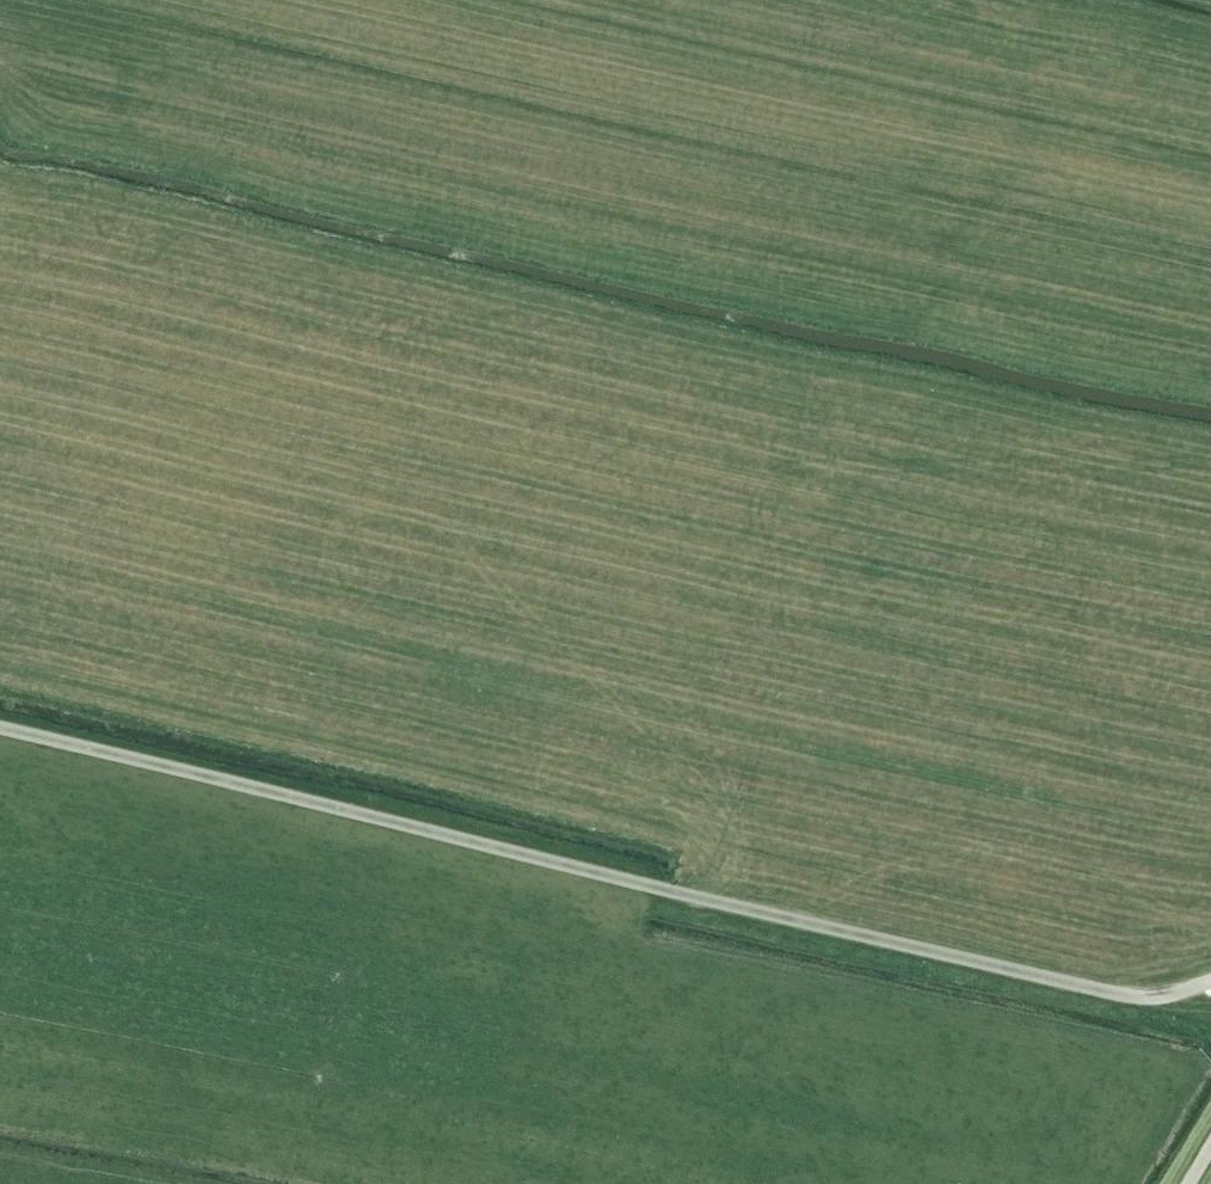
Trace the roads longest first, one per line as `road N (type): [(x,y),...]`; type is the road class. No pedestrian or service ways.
road 1 (unclassified): [(1210,981),(1139,994),(0,730)]

